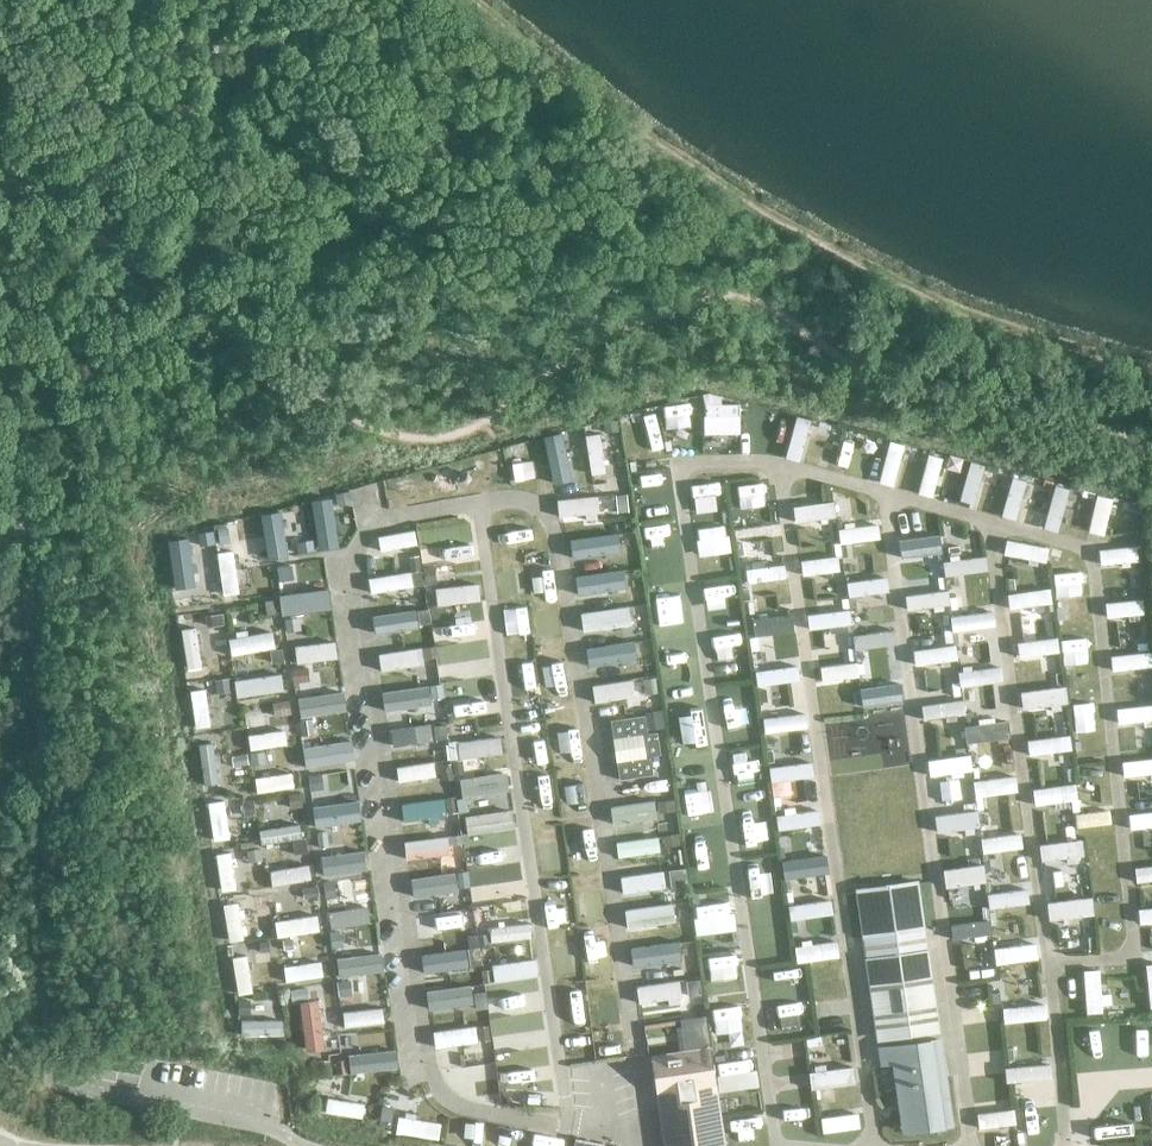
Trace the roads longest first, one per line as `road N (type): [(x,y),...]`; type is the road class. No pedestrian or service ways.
road 1 (unclassified): [(305,1145),(269,1129),(92,1093)]

